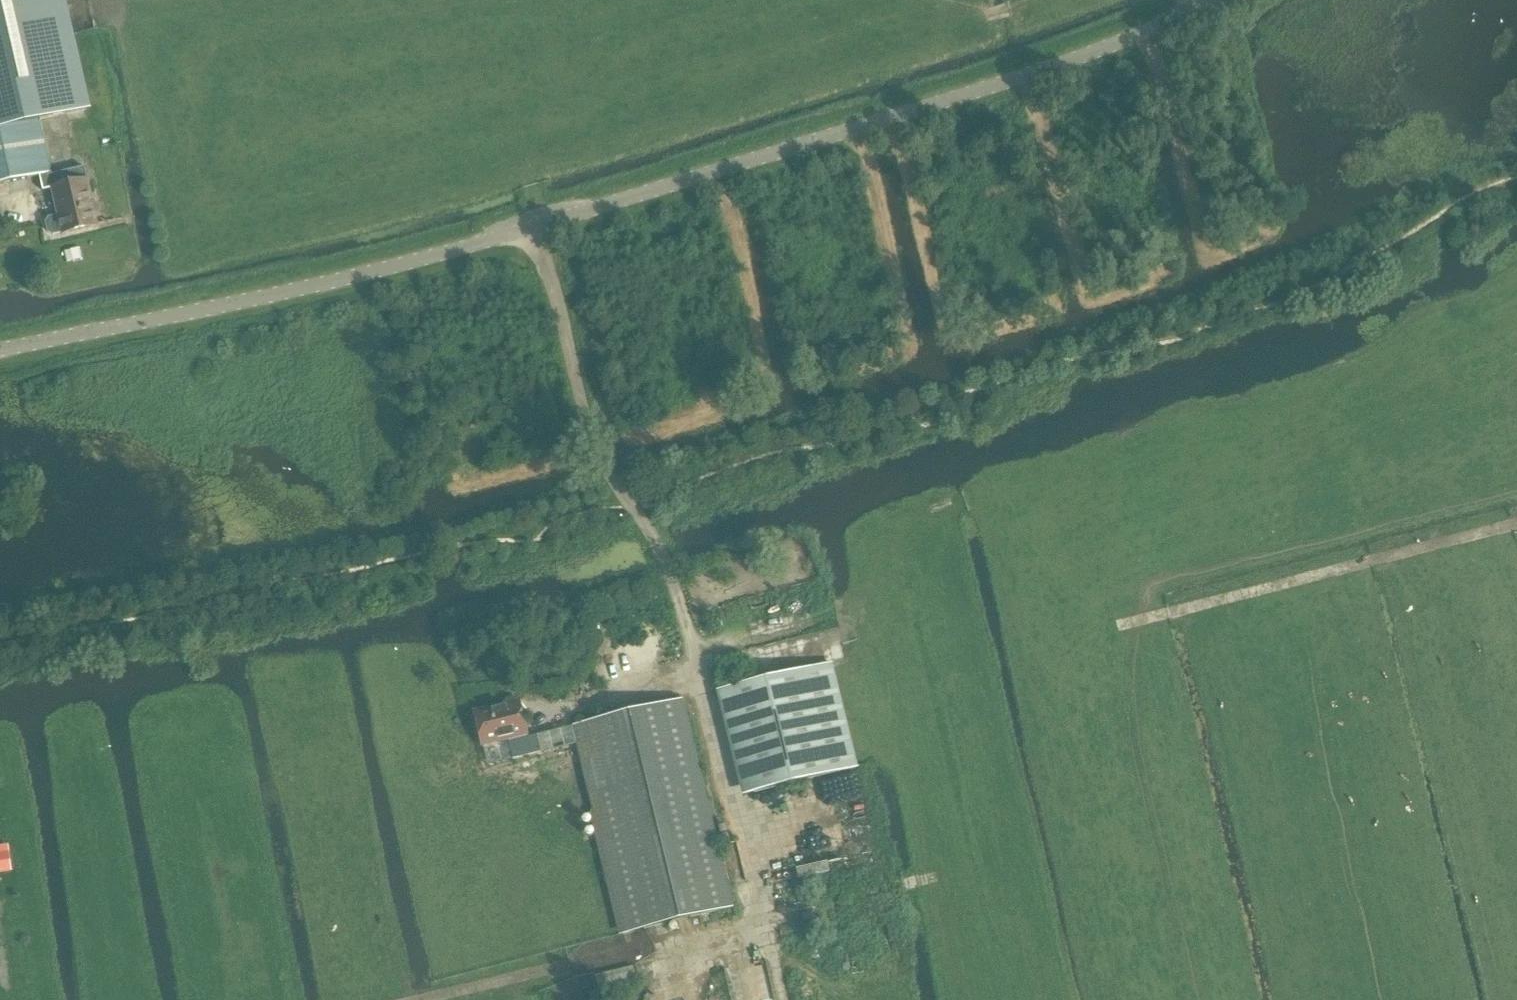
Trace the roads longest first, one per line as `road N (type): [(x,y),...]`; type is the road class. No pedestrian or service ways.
road 1 (unclassified): [(0,350),(375,273),(534,228),(1020,78),(1219,0)]
road 2 (track): [(1120,626),(1516,524)]

